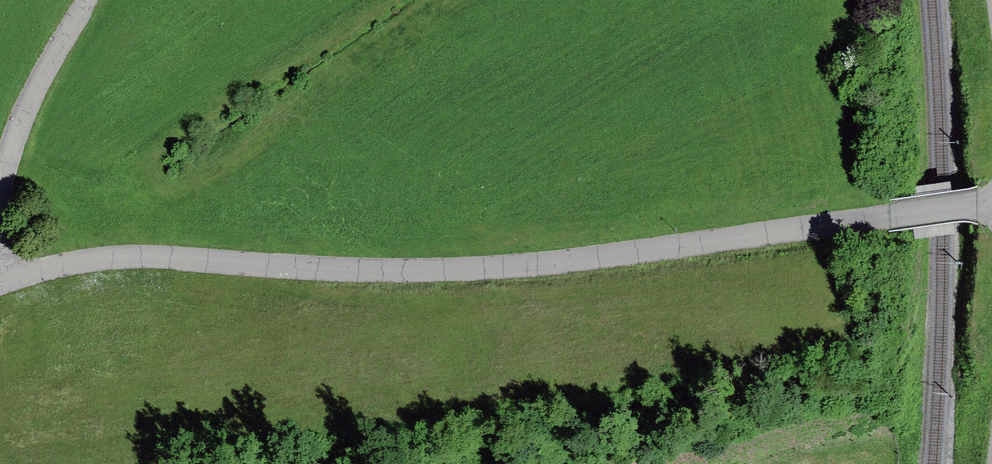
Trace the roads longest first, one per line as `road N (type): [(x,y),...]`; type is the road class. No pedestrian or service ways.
road 1 (residential): [(0,276),(119,253),(337,273),(523,271),(991,206)]
road 2 (residential): [(0,169),(14,124),(80,0)]

